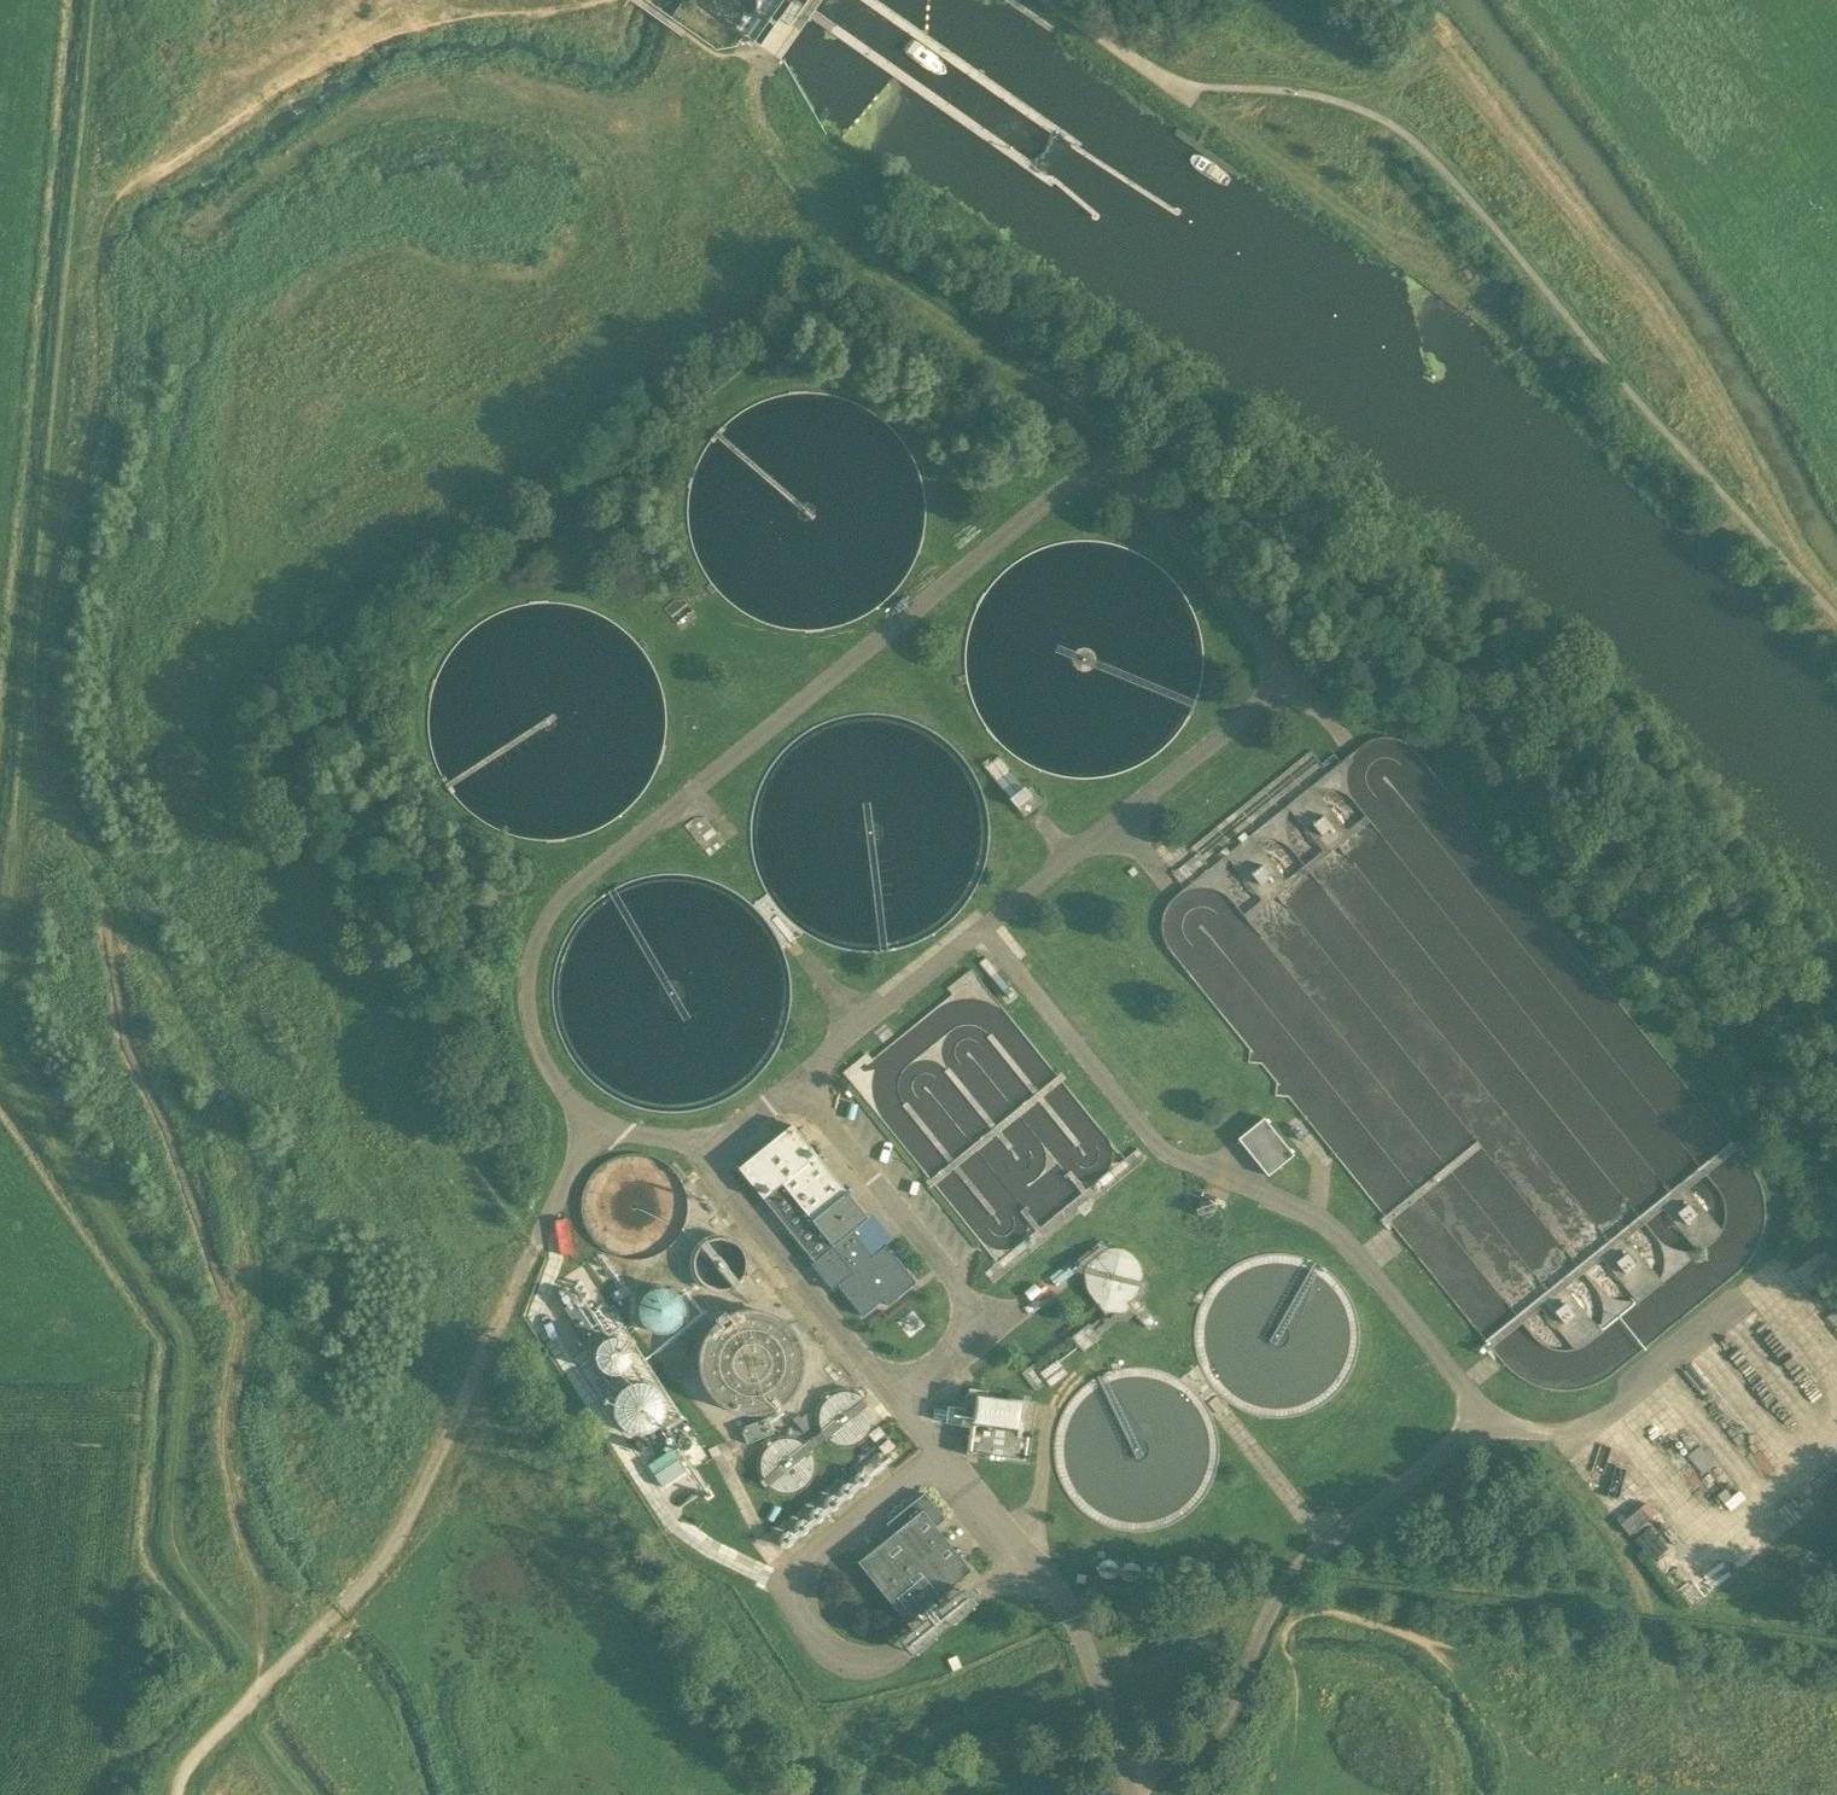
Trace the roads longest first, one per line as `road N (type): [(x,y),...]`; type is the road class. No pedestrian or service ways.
road 1 (unclassified): [(254,1699),(387,1562),(595,1126)]
road 2 (track): [(1177,89),(1460,293)]
road 3 (unclassified): [(254,1699),(179,1777),(172,1794)]

